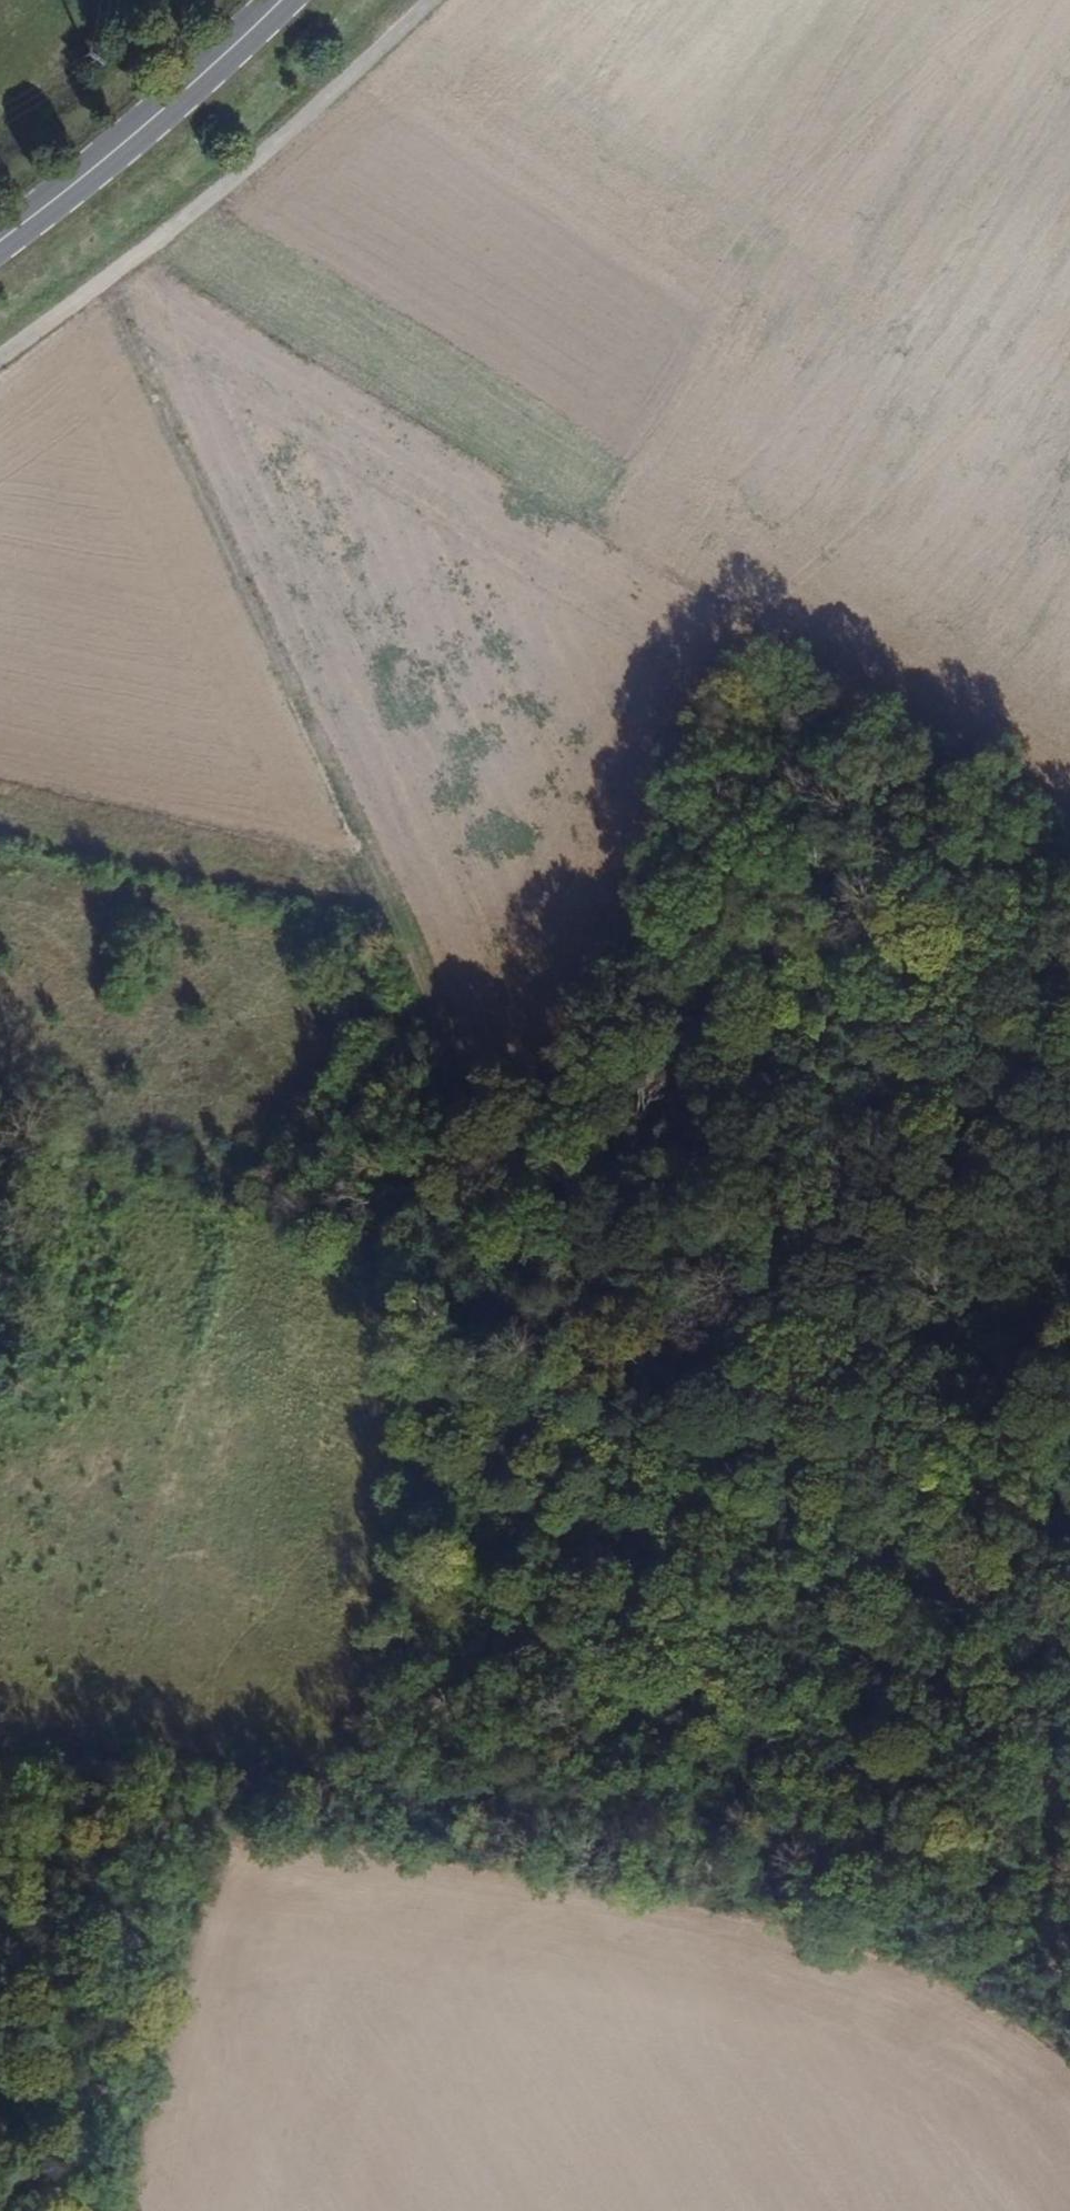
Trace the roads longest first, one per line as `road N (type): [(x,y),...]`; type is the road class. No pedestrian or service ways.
road 1 (track): [(111,278),(476,1122),(565,1284),(685,1395),(755,1429),(863,1453),(960,1509),(1025,1567),(1046,1629),(1064,1958)]
road 2 (unclassified): [(0,360),(303,124),(433,0)]
road 3 (primary): [(0,240),(279,0)]

